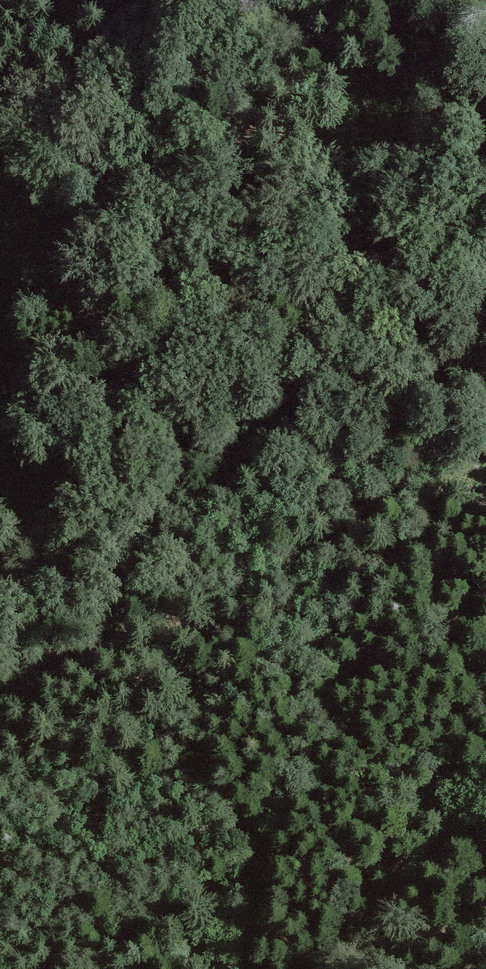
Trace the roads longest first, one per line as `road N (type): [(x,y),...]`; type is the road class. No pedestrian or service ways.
road 1 (track): [(0,701),(368,519),(485,353)]
road 2 (track): [(223,968),(126,892),(86,810),(0,721)]
road 3 (track): [(229,169),(381,148),(485,122)]
road 4 (track): [(0,251),(229,169)]
road 5 (track): [(343,0),(229,169)]

